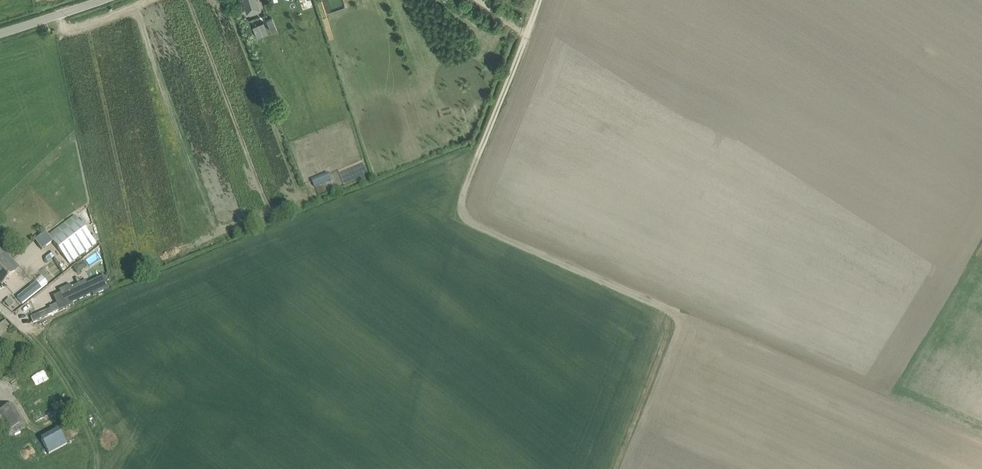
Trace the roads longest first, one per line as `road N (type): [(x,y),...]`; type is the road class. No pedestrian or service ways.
road 1 (track): [(624,468),(681,318),(480,226),(463,210),(539,0)]

